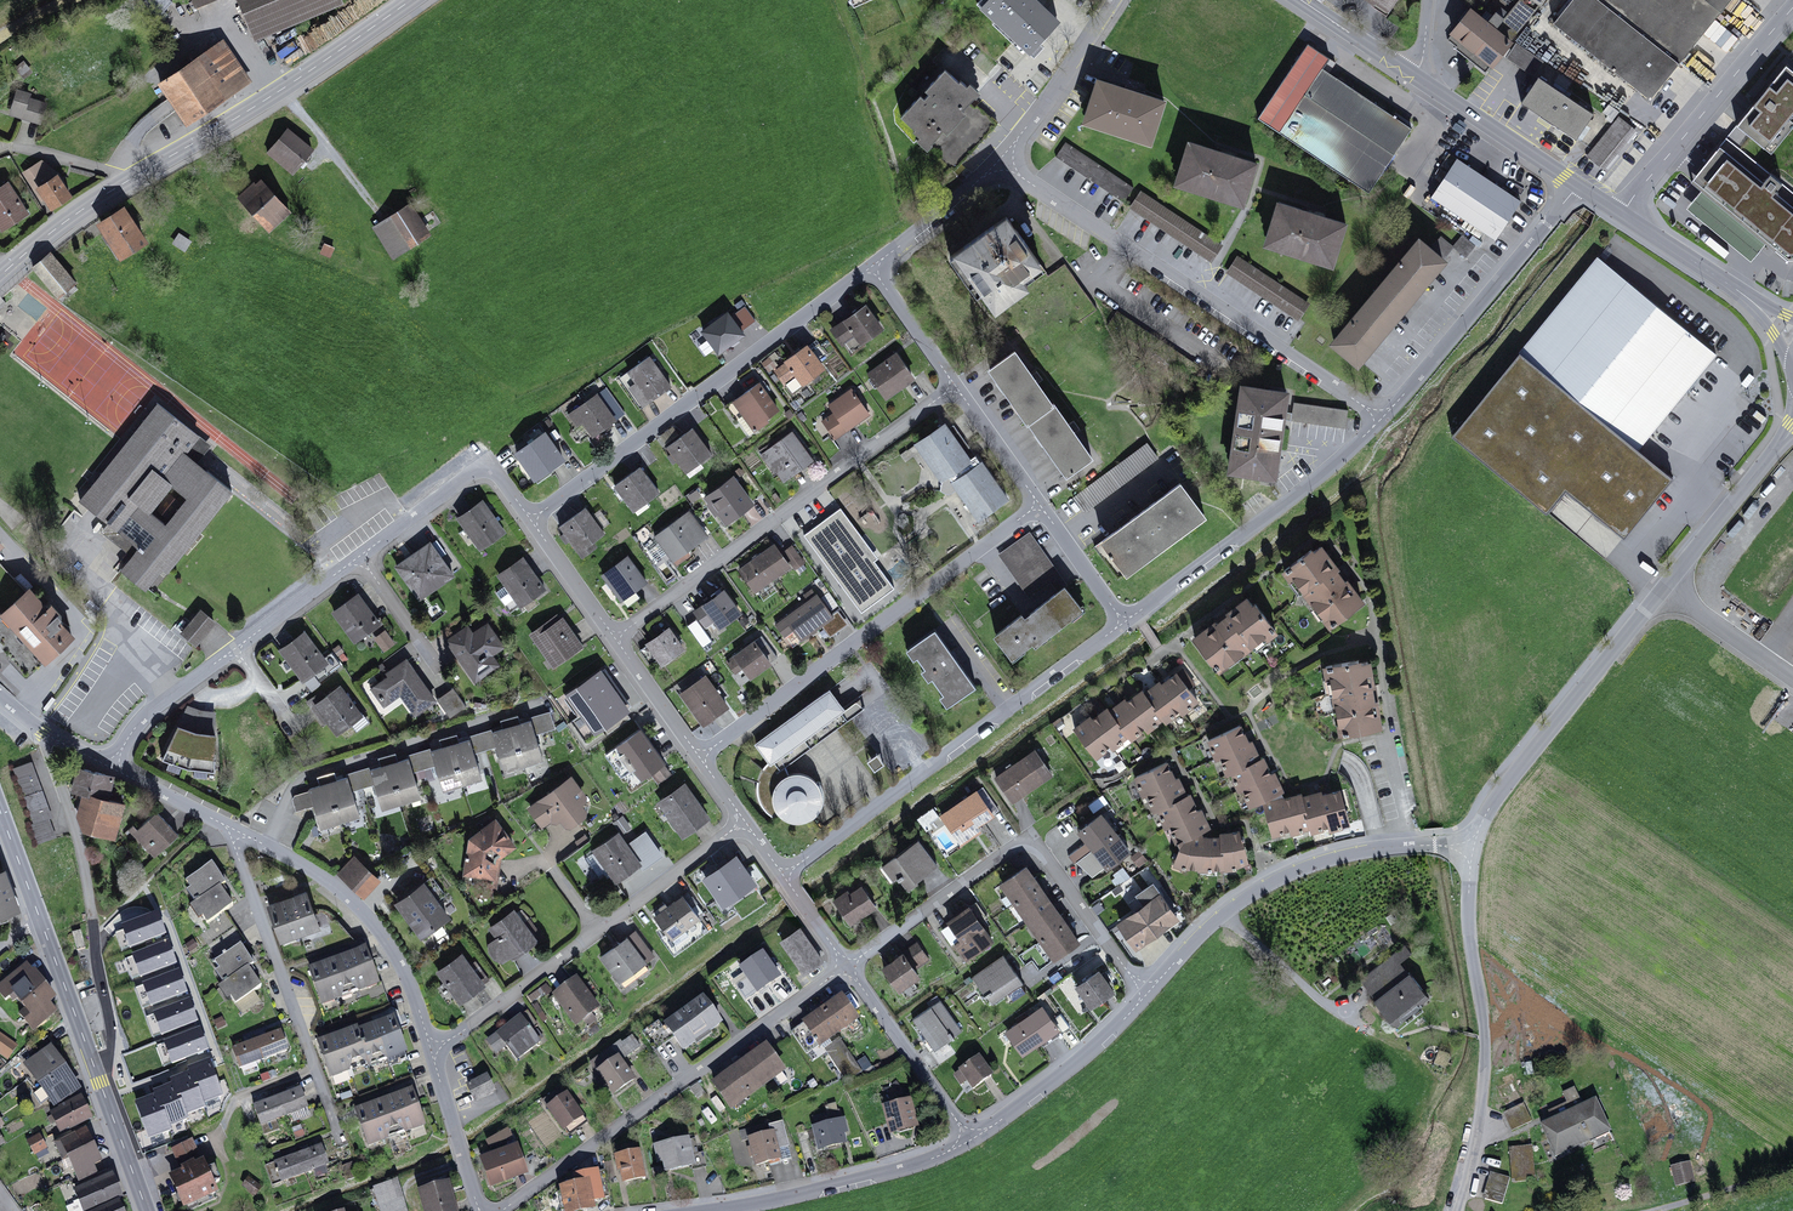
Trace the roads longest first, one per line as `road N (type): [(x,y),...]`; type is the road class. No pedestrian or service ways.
road 1 (primary): [(410,0),(281,90),(85,208),(0,276)]
road 2 (residential): [(1383,419),(998,162)]
road 3 (residential): [(872,267),(530,520)]
road 4 (residential): [(783,876),(1124,622)]
road 5 (residential): [(615,639),(956,386)]
road 6 (residential): [(699,757),(1040,504)]
road 7 (residential): [(501,1210),(847,966)]
road 8 (residential): [(847,966),(1029,844),(1044,854),(1145,995)]
road 9 (residential): [(1474,847),(1381,848),(1303,867),(1223,914),(1145,995)]
road 10 (residential): [(1474,847),(1470,936),(1486,1062),(1456,1210)]
road 11 (residential): [(49,736),(75,828),(111,1028),(98,1076)]
road 12 (residential): [(266,846),(291,789),(309,772),(548,700)]
road 13 (residential): [(343,1146),(234,829)]
road 14 (residential): [(1124,622),(1305,488),(1383,419)]
road 15 (residential): [(1663,587),(1491,805),(1474,847)]
road 16 (residential): [(1383,419),(1579,185)]
road 17 (residential): [(431,1049),(405,973),(375,925),(333,884),(266,846)]
road 18 (residential): [(971,1139),(903,1168),(713,1210)]
road 19 (residential): [(1623,214),(1792,8)]
road 20 (residential): [(1145,995),(1089,1054),(971,1139)]
road 21 (residential): [(530,520),(498,476),(477,471),(359,556)]
road 22 (residential): [(971,1139),(847,966)]
road 23 (residential): [(598,930),(431,1049)]
road 24 (residential): [(1792,428),(1663,587)]
road 25 (residential): [(1114,0),(998,162)]
road 26 (primary): [(1579,185),(1415,75)]
road 27 (residential): [(744,820),(598,930)]
road 28 (residential): [(235,649),(151,710),(109,766)]
road 29 (secondary): [(38,915),(98,1076)]
road 30 (residential): [(480,1210),(431,1049)]
road 31 (residential): [(998,162),(872,267)]
road 32 (primary): [(1756,305),(1623,214)]
road 33 (residential): [(1663,587),(1792,678)]
road 34 (residential): [(359,556),(235,649)]
road 35 (residential): [(615,639),(530,520)]
road 36 (residential): [(872,267),(956,386)]
road 37 (residential): [(699,757),(615,639)]
road 38 (residential): [(956,386),(1040,504)]
road 39 (residential): [(1040,504),(1124,622)]
road 40 (track): [(1792,1171),(1653,1210)]
road 41 (secondary): [(98,1076),(147,1210)]
road 42 (residential): [(441,671),(359,556)]
road 43 (residential): [(234,829),(109,766)]
road 44 (primary): [(1415,75),(1302,0)]

